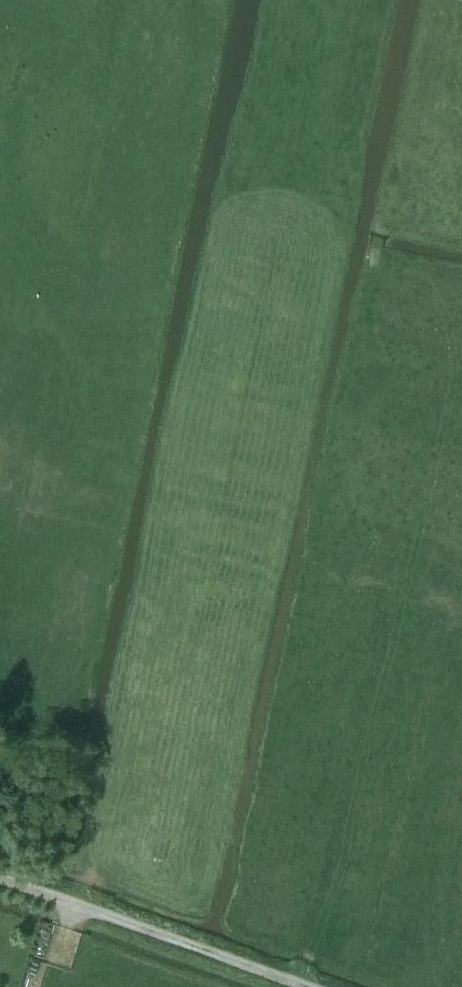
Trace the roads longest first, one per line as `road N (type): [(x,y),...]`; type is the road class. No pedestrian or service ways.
road 1 (track): [(306,986),(0,880)]

